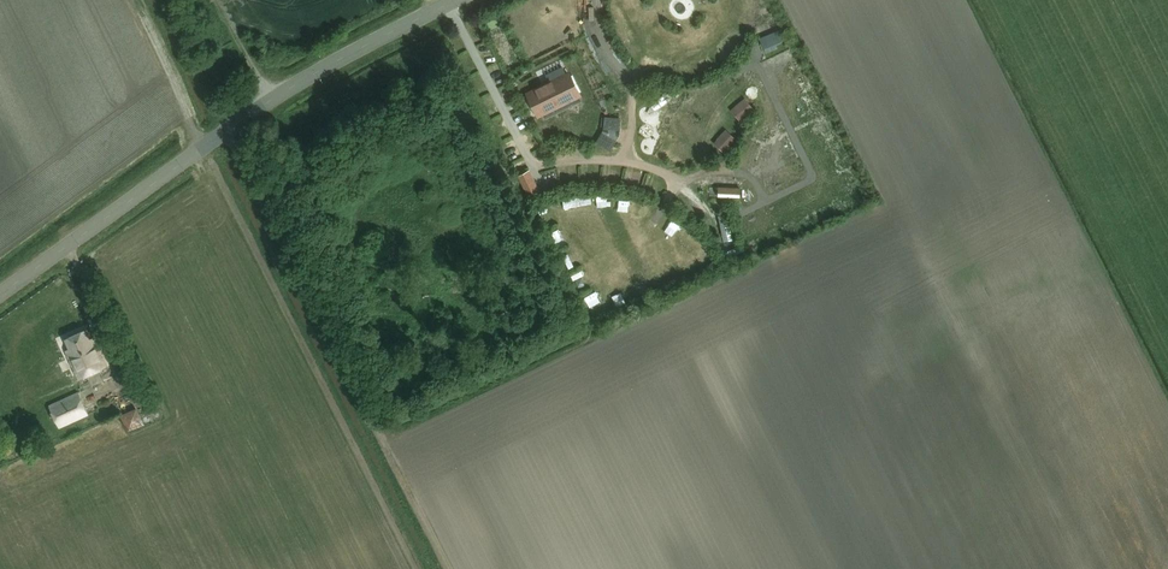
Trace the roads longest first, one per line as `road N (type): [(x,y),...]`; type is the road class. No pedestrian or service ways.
road 1 (unclassified): [(0,292),(277,92),(452,0)]
road 2 (track): [(447,2),(531,171),(621,159),(680,181),(732,169)]

